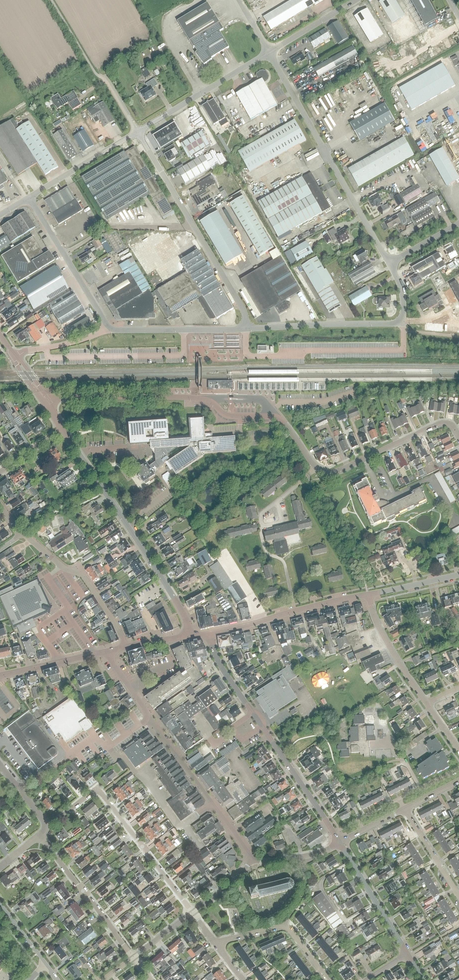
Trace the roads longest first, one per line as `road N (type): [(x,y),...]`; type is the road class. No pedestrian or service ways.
road 1 (tertiary): [(340,842),(224,670),(208,633)]
road 2 (tertiary): [(191,635),(62,429)]
road 3 (unclassified): [(388,263),(269,52)]
road 4 (unclassified): [(246,329),(243,310),(138,132)]
road 5 (residential): [(49,825),(101,794),(193,913)]
road 6 (residential): [(253,859),(132,692)]
road 7 (tertiary): [(208,633),(368,594)]
road 8 (unclassified): [(46,403),(207,400)]
road 9 (residential): [(22,533),(84,577),(126,647)]
road 10 (unclassified): [(401,322),(246,329)]
road 11 (tertiary): [(138,132),(269,52)]
road 12 (unclassified): [(109,328),(29,197)]
road 13 (unclassified): [(133,958),(40,837)]
road 14 (unclassified): [(246,329),(109,328)]
road 15 (residential): [(218,945),(285,927),(328,979)]
road 16 (tertiary): [(407,955),(340,842)]
road 17 (tertiary): [(29,197),(138,132)]
road 18 (residential): [(426,704),(376,624),(368,594)]

